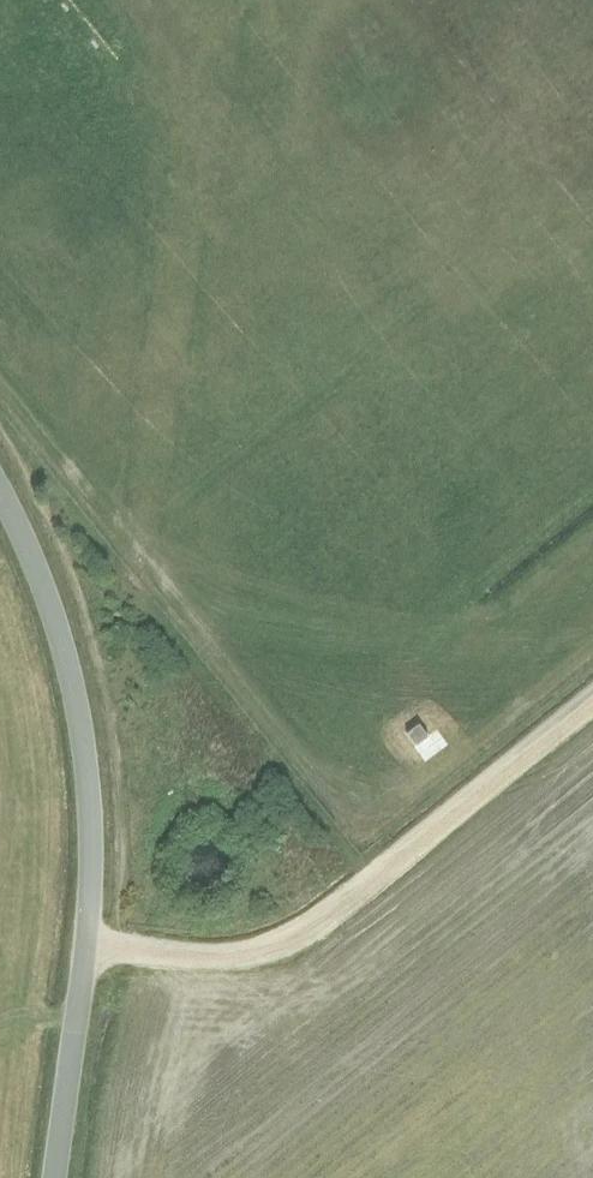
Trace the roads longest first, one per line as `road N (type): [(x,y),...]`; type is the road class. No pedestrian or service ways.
road 1 (tertiary): [(55,1177),(89,926),(92,804),(75,691),(0,494)]
road 2 (track): [(120,953),(230,963),(308,935),(592,705)]

